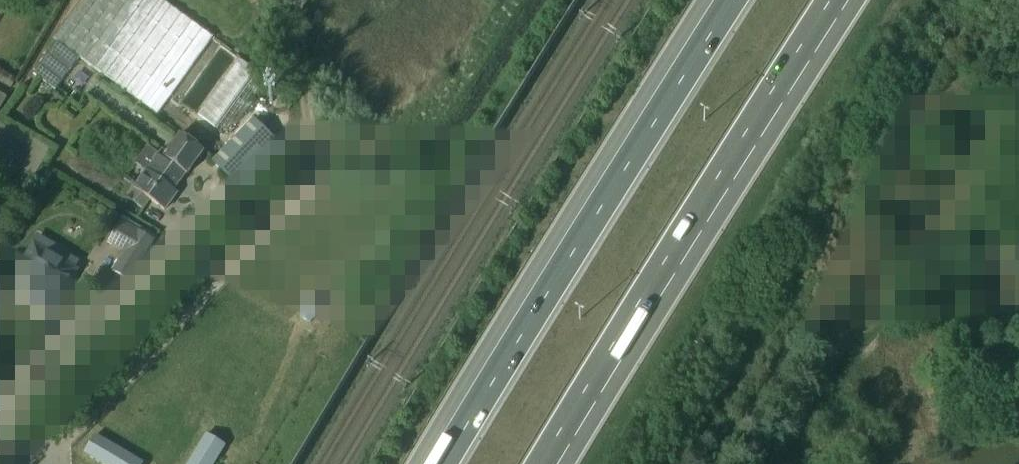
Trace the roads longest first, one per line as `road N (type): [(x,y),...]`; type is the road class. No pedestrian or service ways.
road 1 (motorway): [(540,463),(832,0)]
road 2 (motorway): [(728,0),(442,463)]

